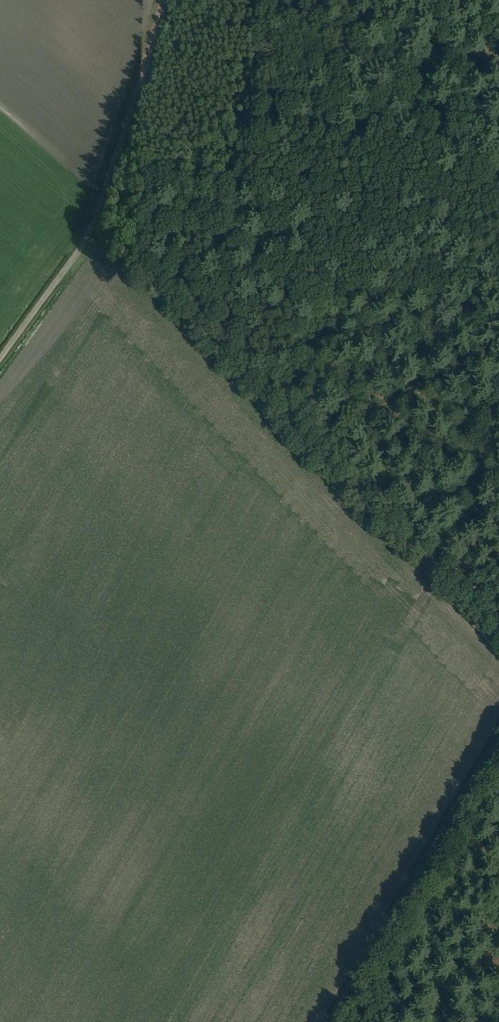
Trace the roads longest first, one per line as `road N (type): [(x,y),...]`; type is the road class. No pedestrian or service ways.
road 1 (track): [(93,226),(221,354),(273,0)]
road 2 (track): [(498,731),(327,1021)]
road 3 (track): [(425,567),(221,354)]
road 4 (track): [(93,226),(166,0)]
road 5 (track): [(0,359),(93,226)]

